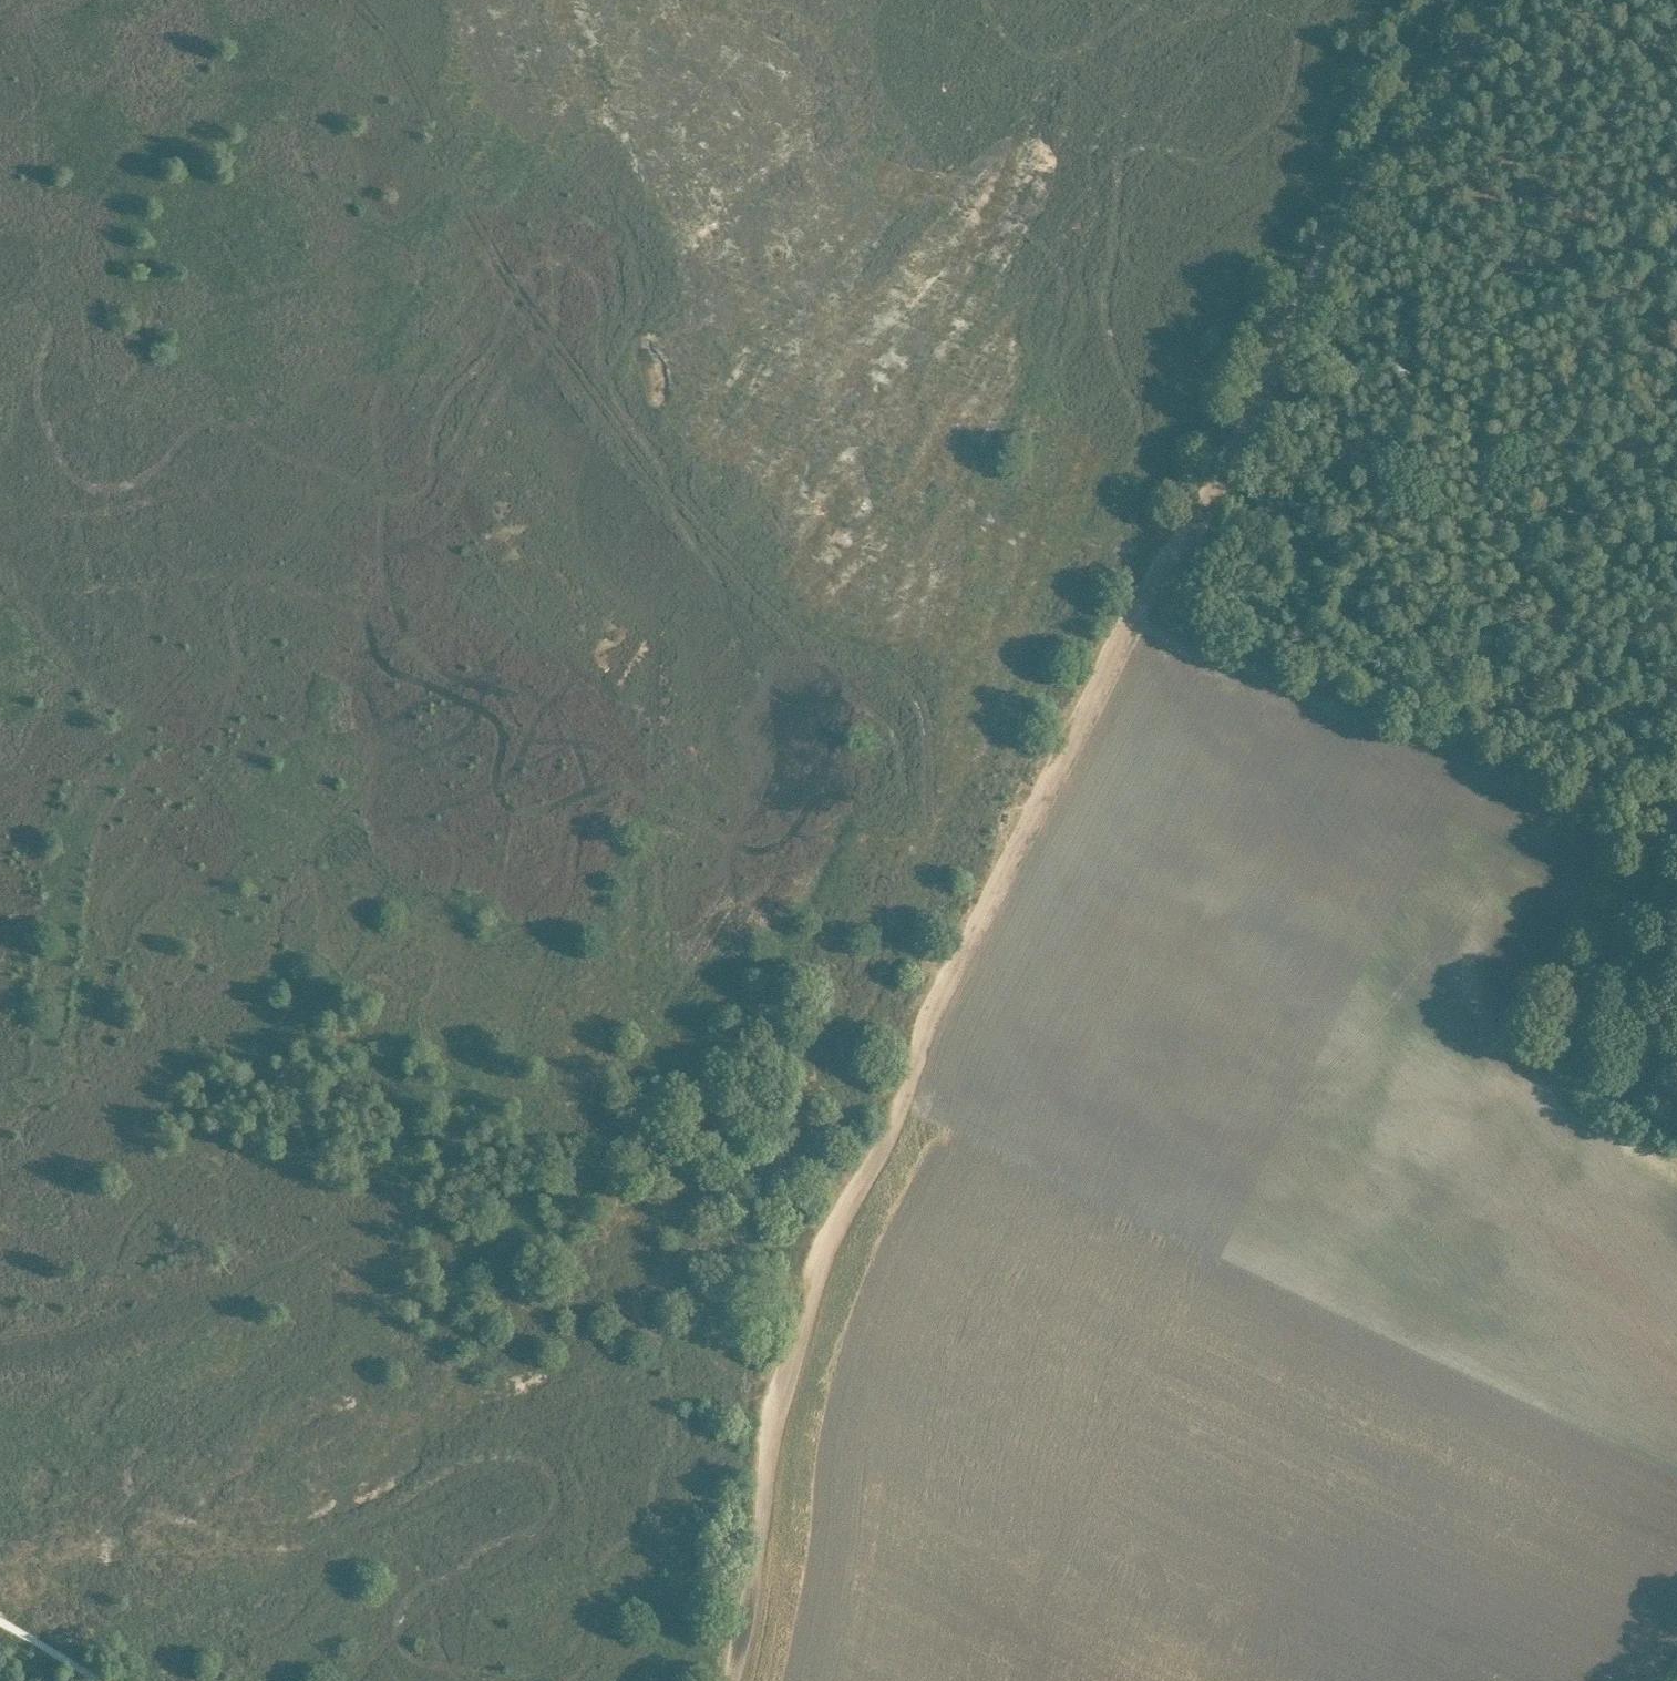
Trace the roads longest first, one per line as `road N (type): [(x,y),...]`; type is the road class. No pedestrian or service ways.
road 1 (track): [(734,1680),(776,1404),(827,1235),(1142,605),(1197,524),(1453,0)]
road 2 (track): [(1676,1159),(1532,1097),(1441,988),(1423,952),(1425,920),(1464,808),(1460,788),(1128,631)]

